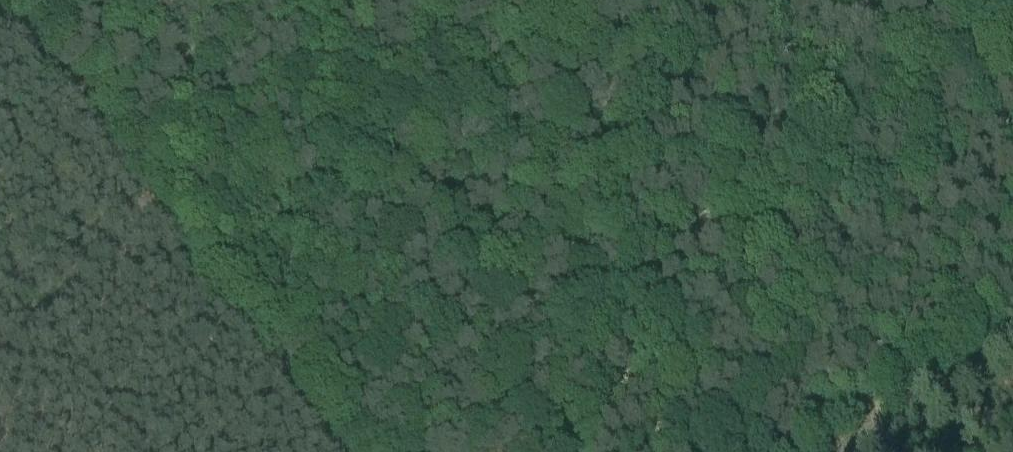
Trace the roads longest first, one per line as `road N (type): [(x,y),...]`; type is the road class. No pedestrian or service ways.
road 1 (track): [(585,0),(352,177),(198,277)]
road 2 (track): [(820,451),(1012,308)]
road 3 (track): [(198,277),(329,451)]
road 4 (track): [(84,114),(198,277)]
road 5 (track): [(84,114),(1,0)]

